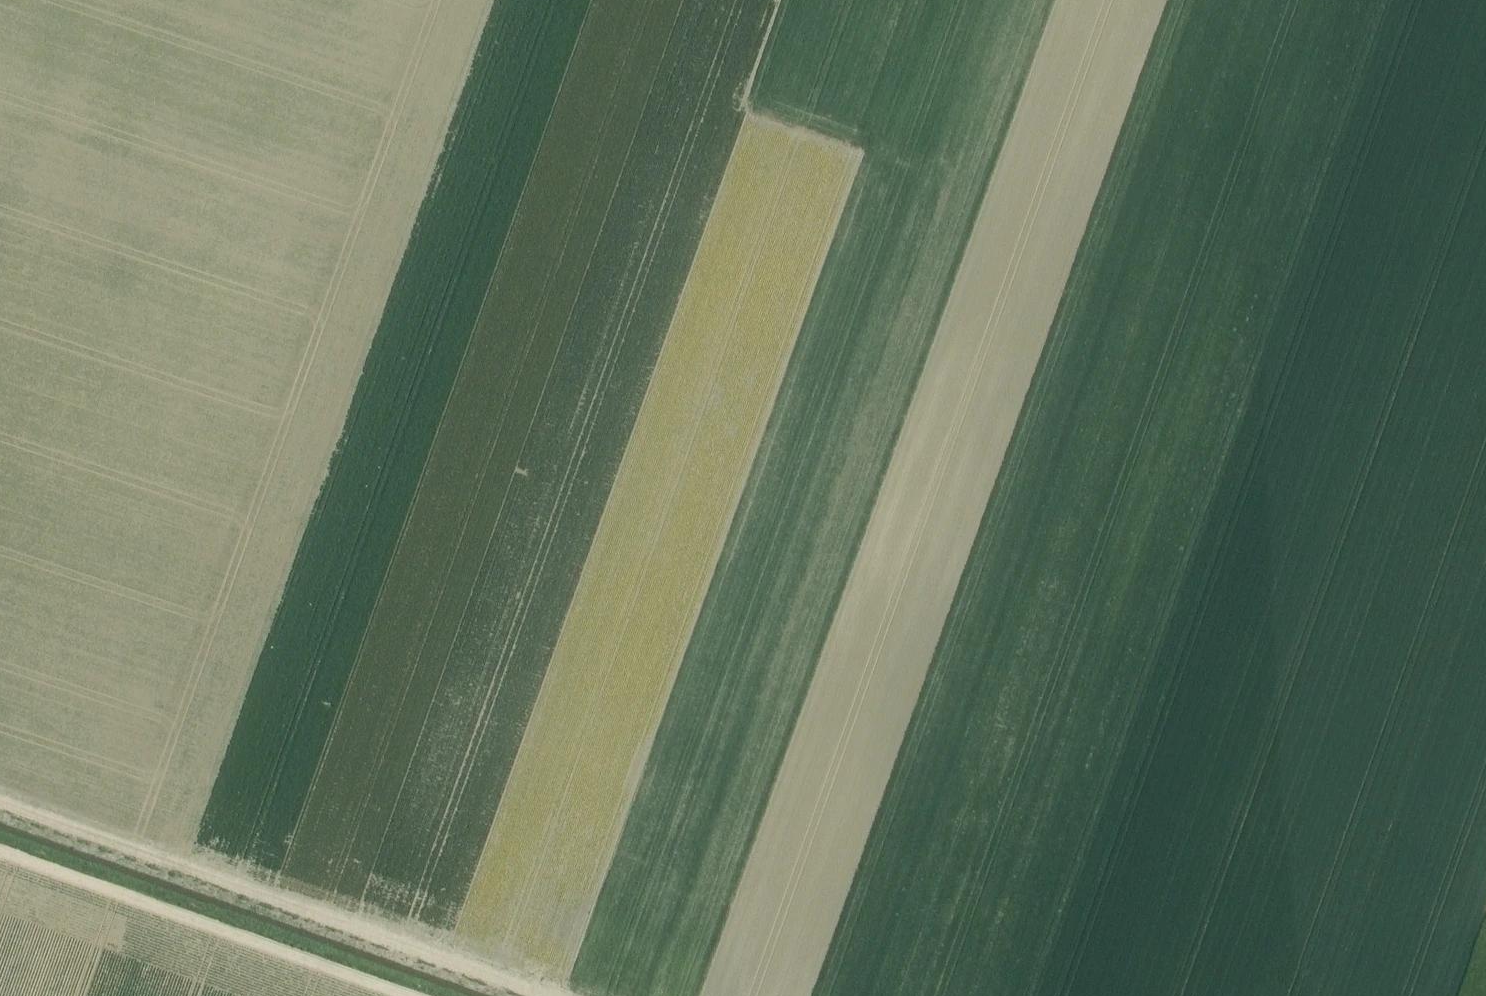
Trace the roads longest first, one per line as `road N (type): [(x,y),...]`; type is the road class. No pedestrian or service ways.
road 1 (track): [(0,799),(551,995)]
road 2 (track): [(407,995),(0,851)]

